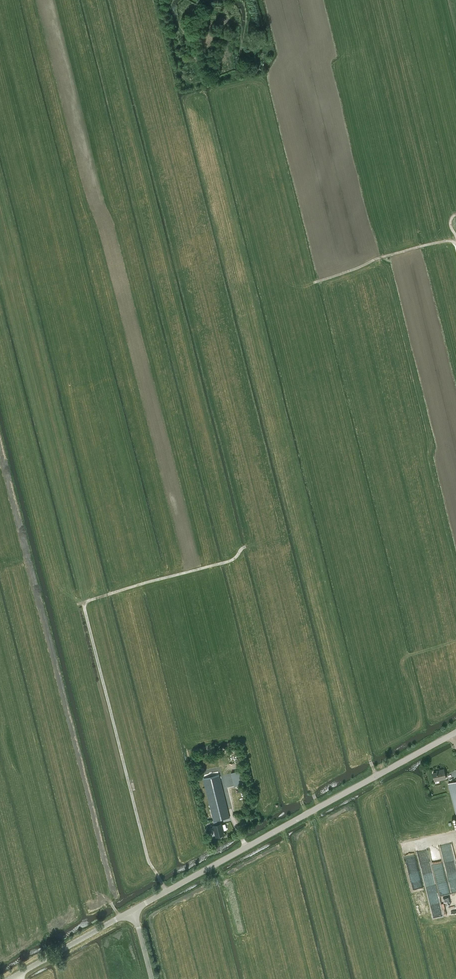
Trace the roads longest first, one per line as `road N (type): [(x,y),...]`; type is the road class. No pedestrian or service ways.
road 1 (track): [(376,777),(194,88)]
road 2 (track): [(455,243),(380,257),(314,283),(253,69),(251,55),(271,46),(258,0)]
road 3 (unclassified): [(134,910),(455,732)]
road 4 (track): [(159,877),(149,863),(83,603)]
road 5 (track): [(0,594),(83,603),(233,560),(246,547)]
road 6 (unclassified): [(9,978),(134,910)]

